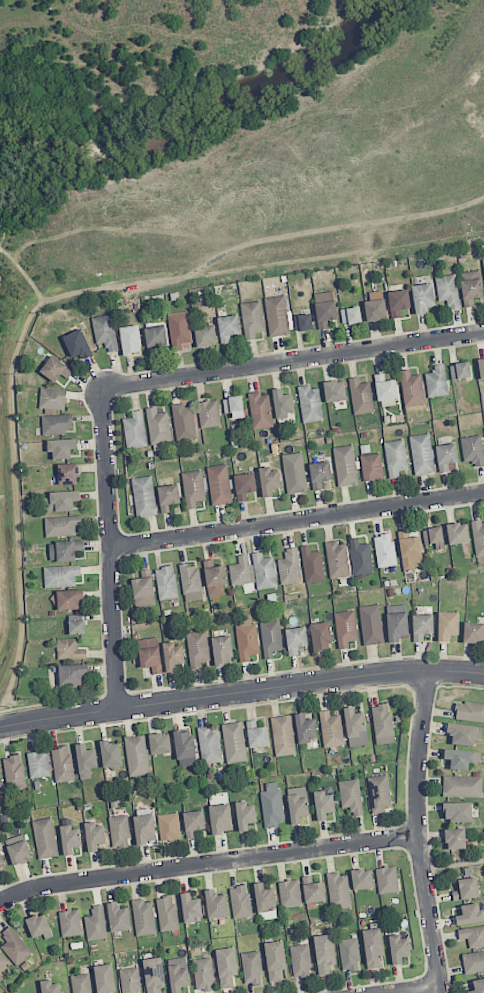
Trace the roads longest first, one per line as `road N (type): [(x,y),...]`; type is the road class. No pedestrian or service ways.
road 1 (residential): [(0,726),(398,672),(483,675)]
road 2 (residential): [(419,838),(52,887),(0,903)]
road 3 (residential): [(103,389),(483,333)]
road 4 (residential): [(111,550),(483,496)]
road 5 (residential): [(428,671),(419,838),(444,992)]
road 6 (residential): [(118,709),(103,389)]

